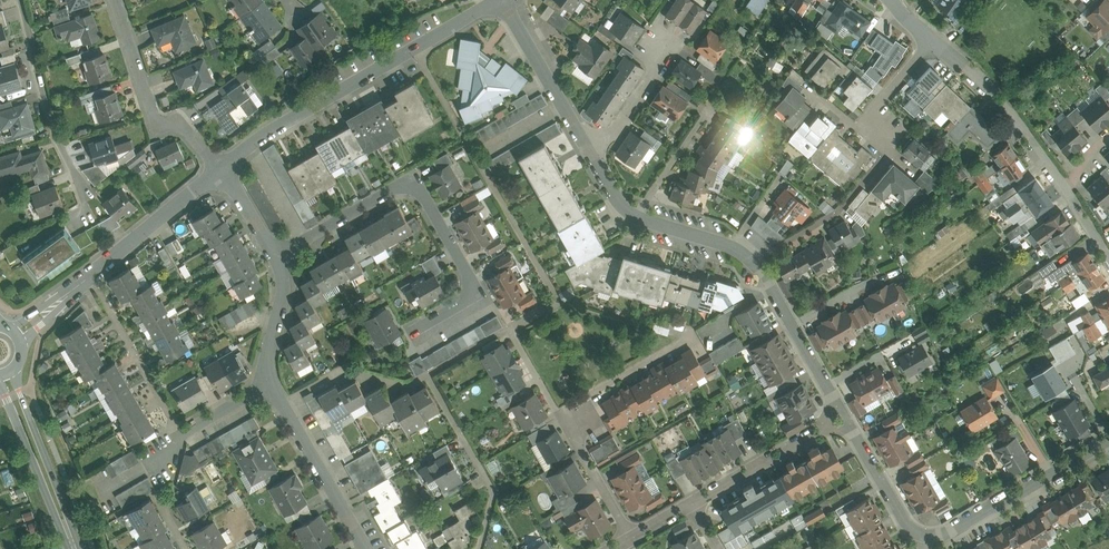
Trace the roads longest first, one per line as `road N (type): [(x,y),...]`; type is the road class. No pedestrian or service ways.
road 1 (residential): [(275,256),(414,179),(479,294),(413,332)]
road 2 (residential): [(220,169),(265,135),(500,0)]
road 3 (residential): [(844,417),(757,261),(742,249),(634,217)]
road 4 (residential): [(929,40),(1015,119),(1108,261)]
road 5 (residential): [(16,337),(220,169)]
road 6 (residential): [(1108,439),(922,545)]
road 7 (residential): [(114,0),(158,126),(176,125),(220,169)]
road 8 (residential): [(19,0),(53,135),(88,198)]
road 9 (residential): [(270,384),(365,548)]
road 10 (tertiary): [(4,373),(74,548)]
road 11 (residential): [(844,417),(692,504)]
road 12 (residential): [(586,145),(504,0)]
road 13 (residential): [(586,145),(620,126),(672,48),(656,39)]
road 14 (residential): [(922,545),(844,417)]
road 15 (residential): [(270,384),(153,452)]
road 16 (residential): [(634,217),(709,106)]
road 17 (residential): [(275,256),(283,276),(267,360),(270,384)]
road 18 (residential): [(893,135),(867,116),(929,40)]

